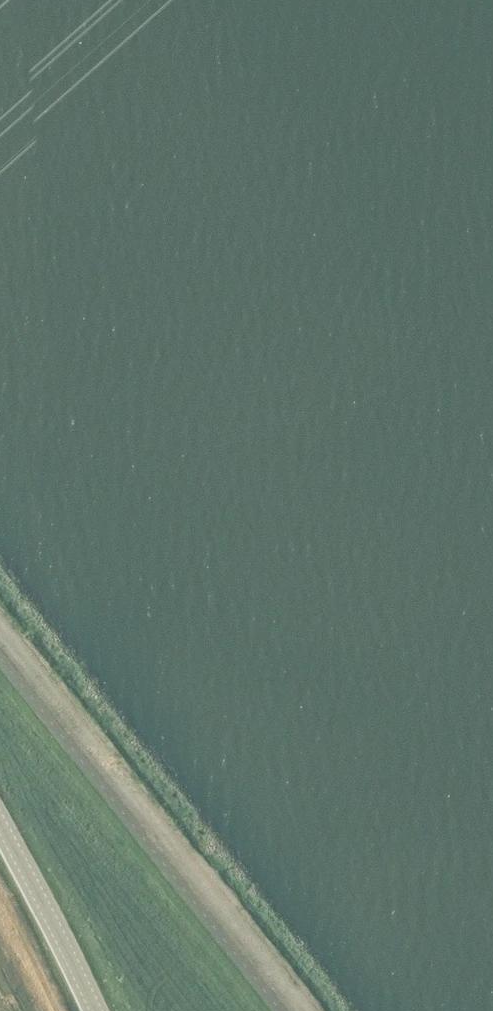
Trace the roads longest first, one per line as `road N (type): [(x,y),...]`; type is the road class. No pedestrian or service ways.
road 1 (unclassified): [(93,1010),(0,826)]

